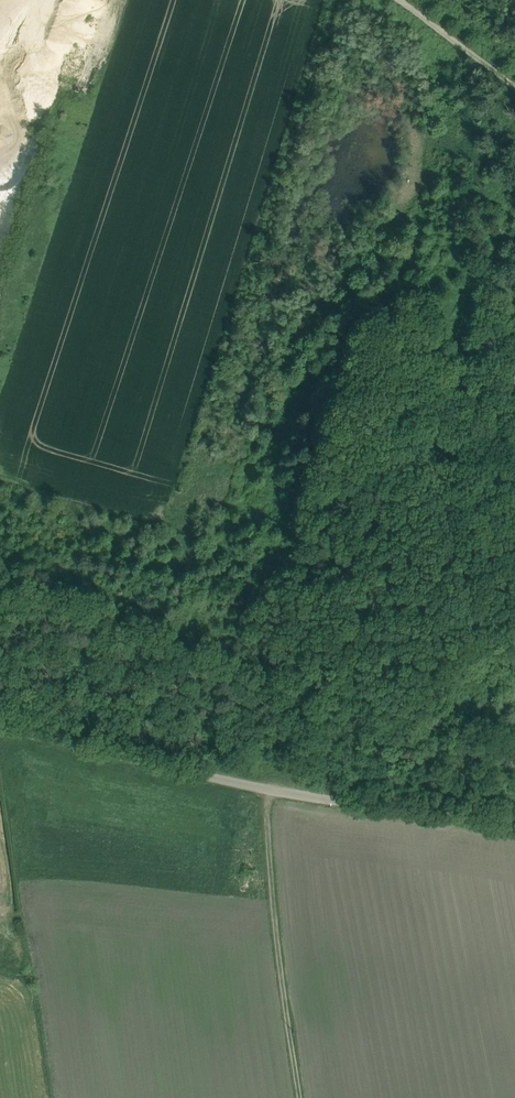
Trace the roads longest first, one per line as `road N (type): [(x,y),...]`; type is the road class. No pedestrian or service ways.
road 1 (unclassified): [(514,824),(326,800),(0,733)]
road 2 (track): [(404,0),(514,79)]

